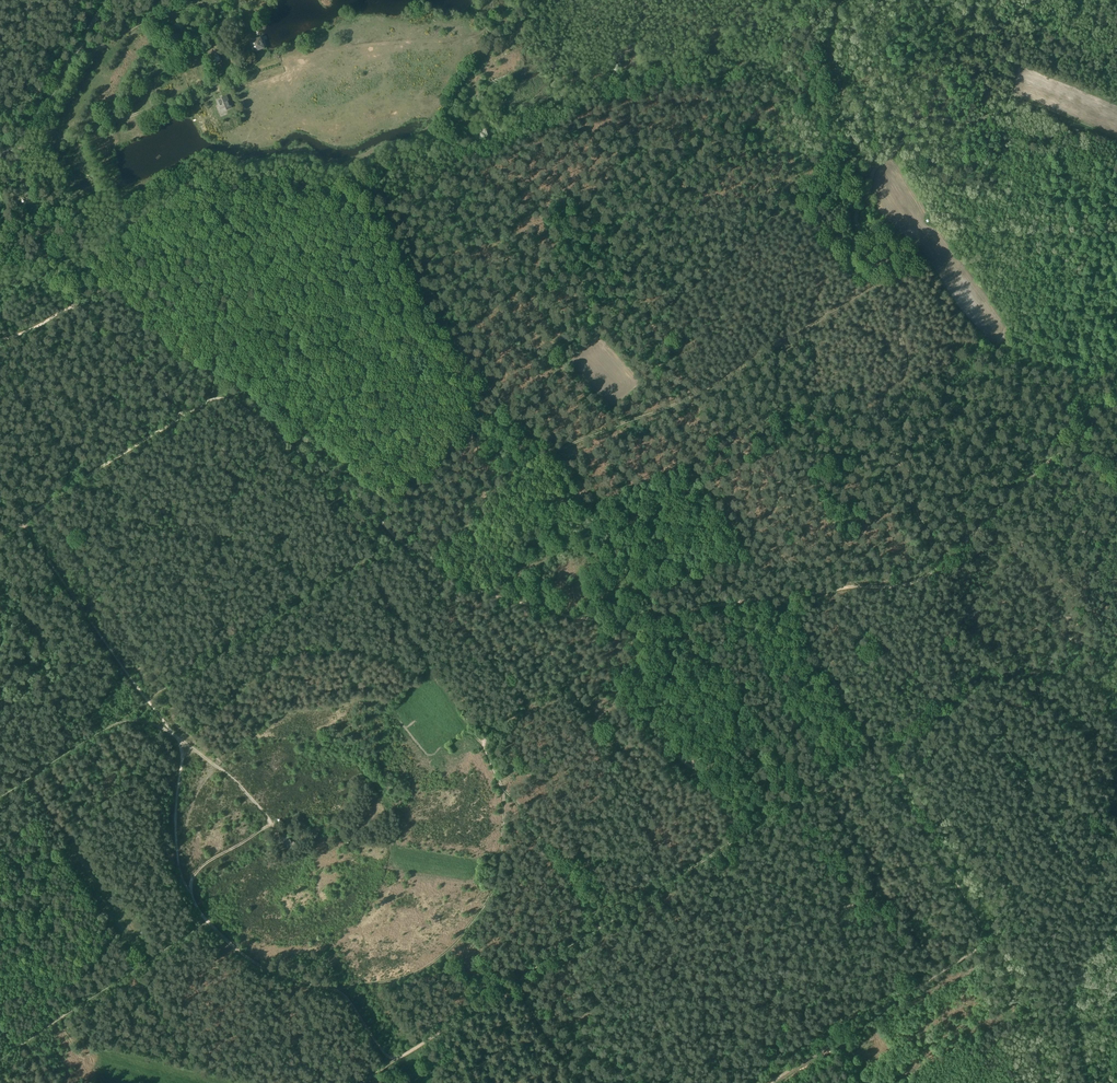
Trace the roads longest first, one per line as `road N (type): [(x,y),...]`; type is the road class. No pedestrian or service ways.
road 1 (track): [(22,521),(179,739),(177,849),(200,912),(254,962),(339,988)]
road 2 (track): [(648,621),(549,611),(460,578),(396,538),(222,392),(183,416)]
road 3 (track): [(33,150),(323,52),(470,40)]
road 4 (track): [(494,996),(872,746)]
road 5 (track): [(837,1037),(970,953),(981,931),(872,746)]
road 6 (track): [(885,279),(857,215),(873,168),(918,122),(965,123),(1021,108),(1116,145)]
road 7 (track): [(551,452),(703,393),(763,348),(885,279)]
road 8 (track): [(291,445),(431,318),(551,452)]
road 9 (track): [(491,731),(485,744),(503,792),(501,856),(478,916),(421,969),(339,988)]
road 10 (track): [(940,563),(880,416),(880,396),(905,364),(896,297),(885,279)]
road 11 (track): [(207,920),(0,1058)]
road 12 (track): [(656,620),(590,490),(551,452)]
road 13 (track): [(22,521),(183,416)]
road 14 (unclassified): [(0,157),(26,135),(107,0)]
road 15 (track): [(872,746),(779,596)]
road 16 (track): [(147,701),(0,797)]
road 17 (track): [(501,784),(600,928)]
road 18 (track): [(183,416),(76,305)]
road 19 (track): [(989,514),(1093,421)]
road 20 (track): [(779,596),(917,577)]
road 21 (track): [(779,596),(656,620)]
road 22 (track): [(179,739),(240,786),(271,823)]
road 23 (track): [(391,1063),(494,996)]

